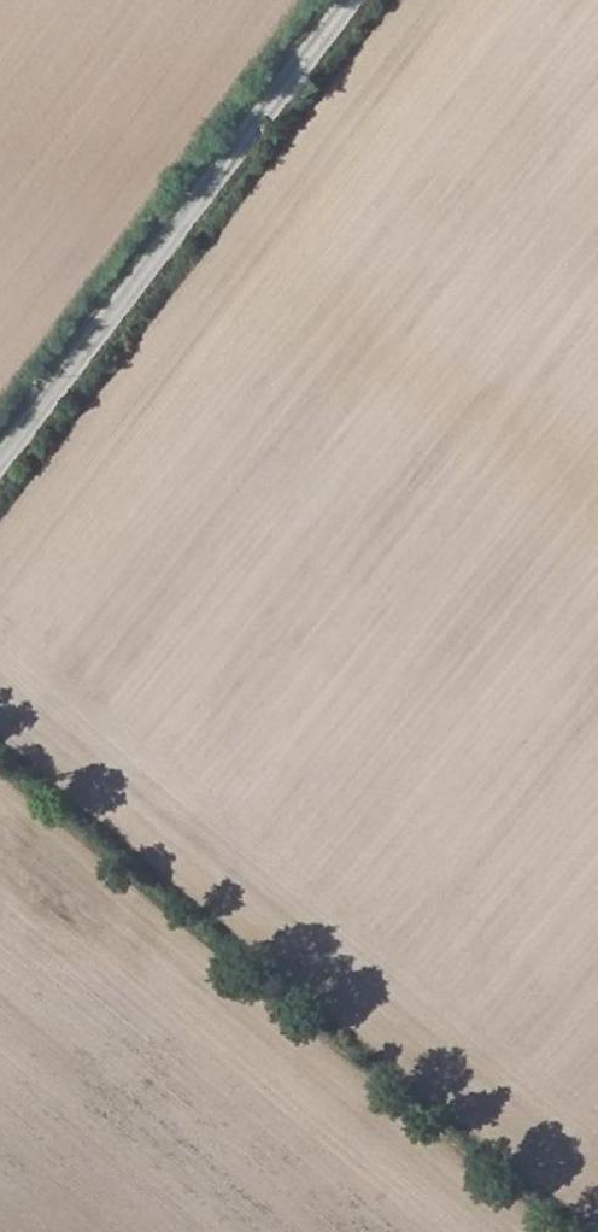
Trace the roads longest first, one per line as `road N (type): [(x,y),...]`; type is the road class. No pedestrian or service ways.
road 1 (unclassified): [(353,0),(0,463)]

